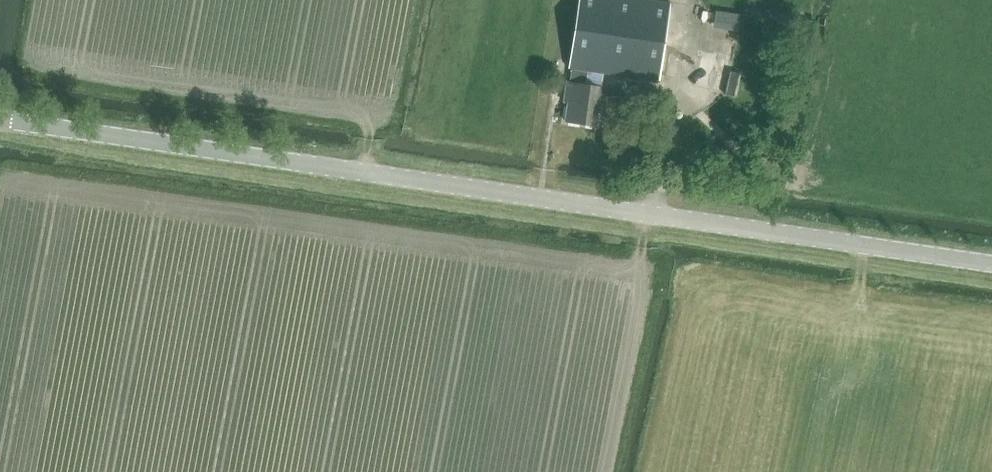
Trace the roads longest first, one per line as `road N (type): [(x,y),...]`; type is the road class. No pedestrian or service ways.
road 1 (unclassified): [(991,266),(0,120)]

